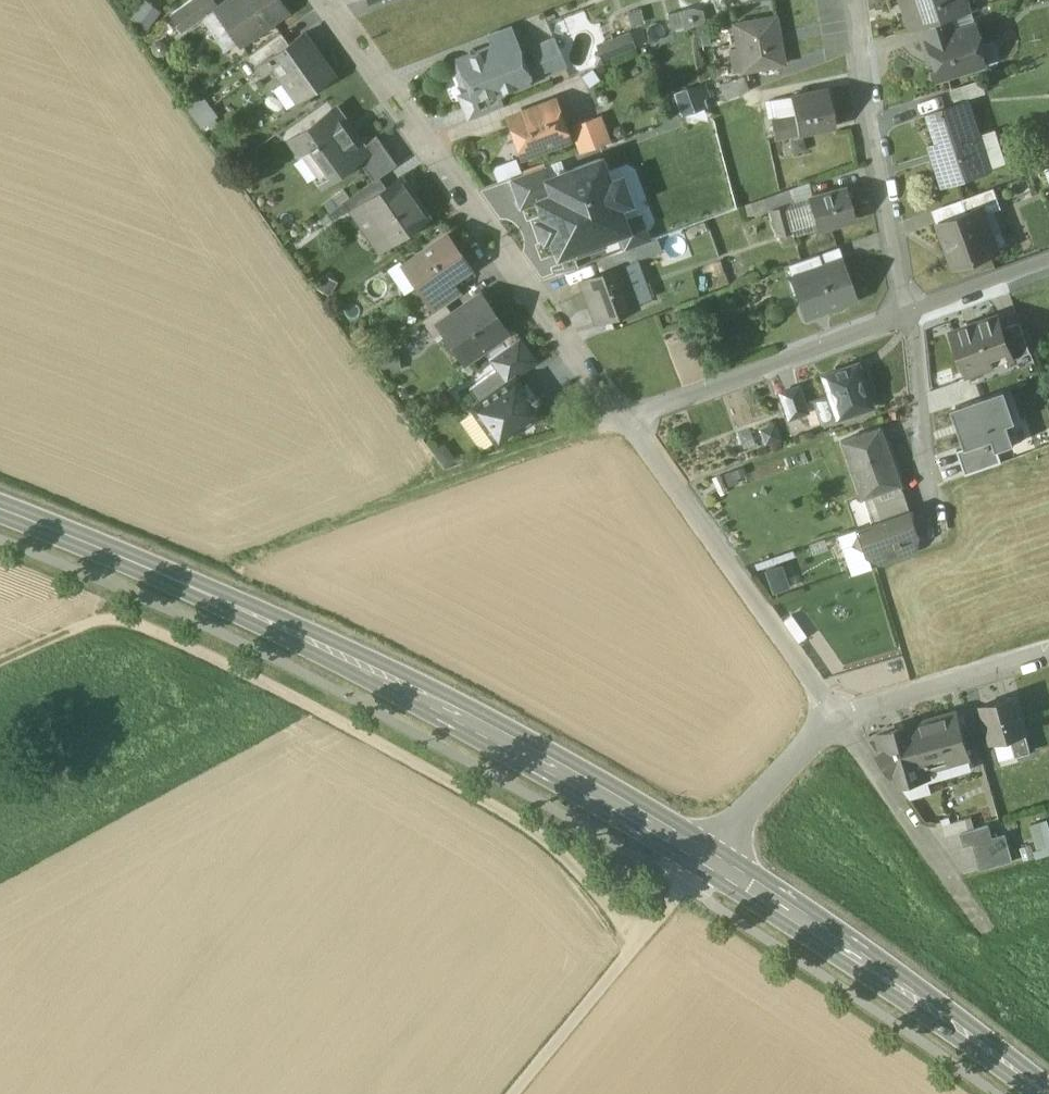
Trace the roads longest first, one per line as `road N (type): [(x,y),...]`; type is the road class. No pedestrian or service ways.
road 1 (primary): [(708,861),(330,652),(0,509)]
road 2 (track): [(636,938),(552,849),(270,694),(139,631),(98,628),(76,638)]
road 3 (residential): [(328,0),(625,421)]
road 4 (track): [(228,562),(625,421)]
road 5 (primary): [(1045,1093),(885,975),(708,861)]
road 6 (residential): [(625,421),(836,716)]
road 7 (residential): [(856,0),(895,318)]
road 8 (track): [(522,1093),(636,938),(708,861)]
road 9 (residential): [(895,318),(625,421)]
road 10 (residential): [(1048,654),(836,716)]
road 11 (residential): [(836,716),(708,861)]
road 12 (residential): [(1048,263),(895,318)]

